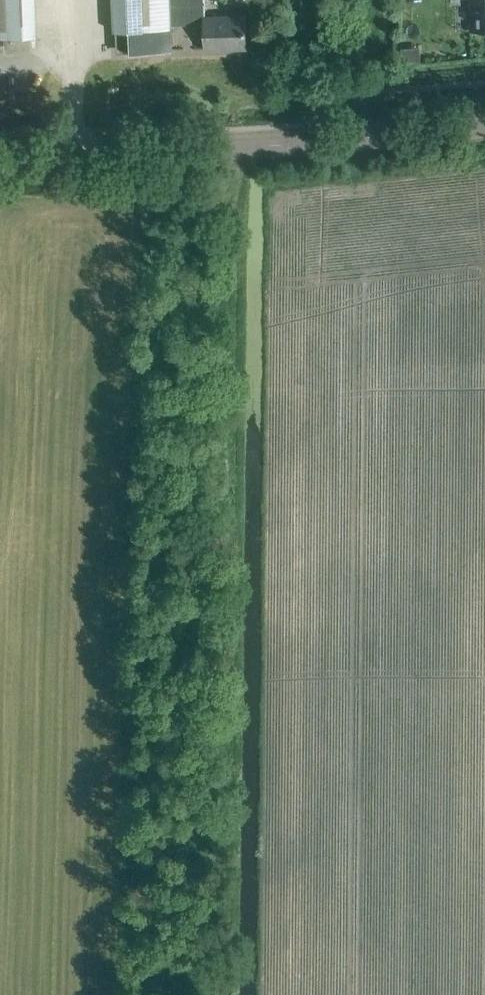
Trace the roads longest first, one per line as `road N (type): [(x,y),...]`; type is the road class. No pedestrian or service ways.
road 1 (tertiary): [(0,159),(484,127)]

